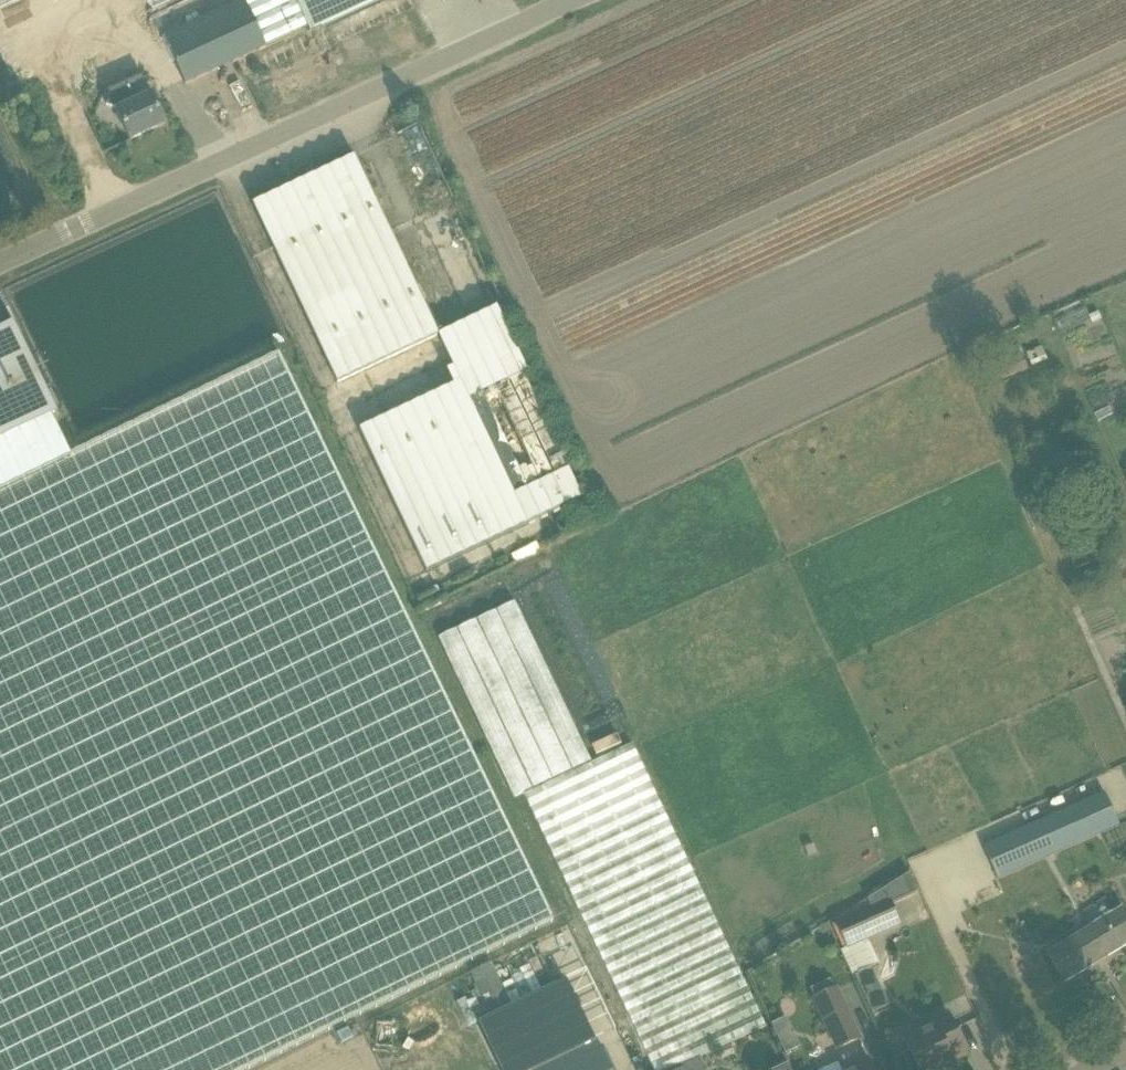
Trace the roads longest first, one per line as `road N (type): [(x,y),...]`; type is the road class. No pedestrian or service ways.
road 1 (unclassified): [(0,266),(579,0)]

